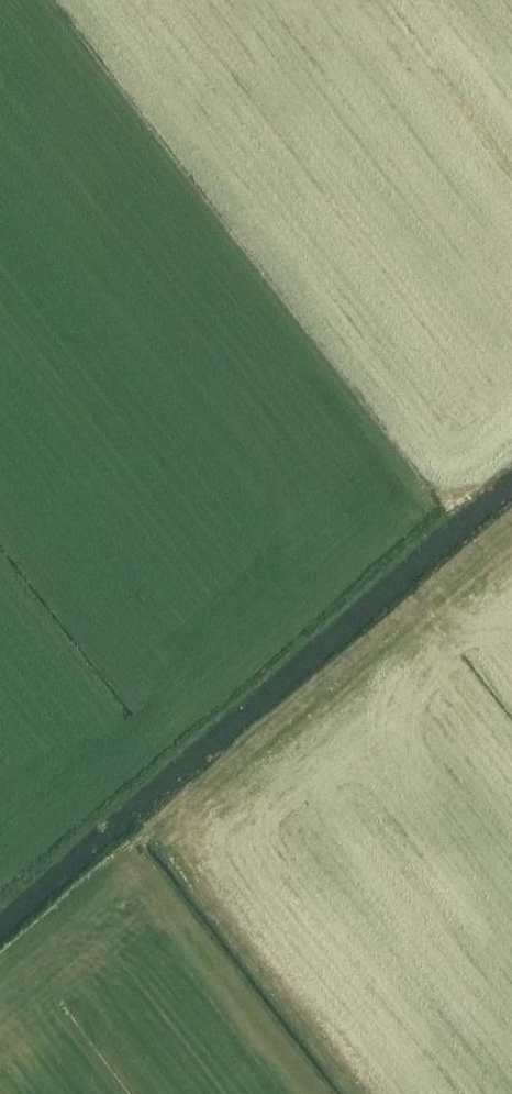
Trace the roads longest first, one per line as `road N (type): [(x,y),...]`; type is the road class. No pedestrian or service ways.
road 1 (track): [(0,905),(511,466)]

